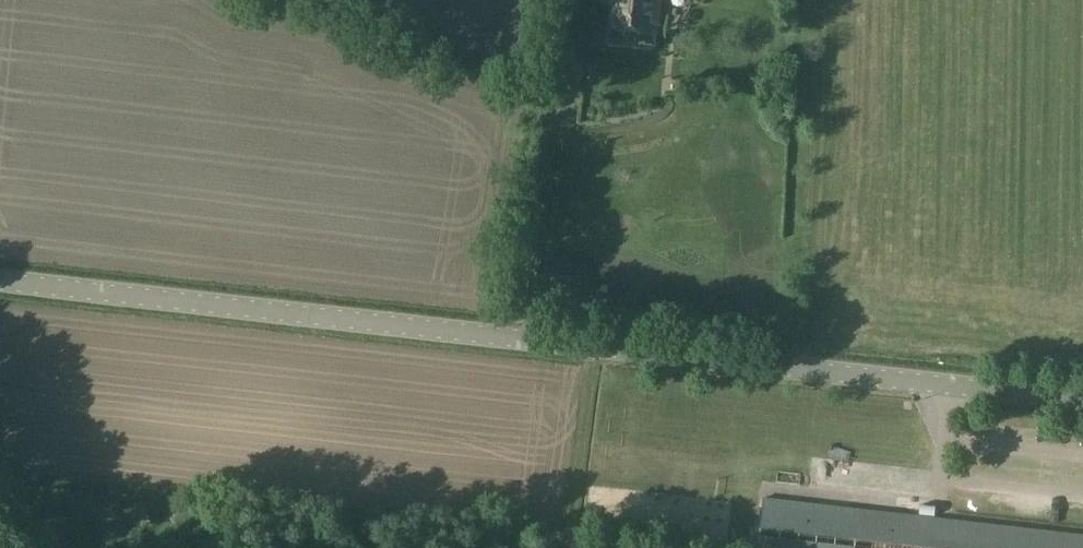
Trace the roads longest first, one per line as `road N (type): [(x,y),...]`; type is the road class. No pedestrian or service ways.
road 1 (tertiary): [(1082,399),(0,284)]

